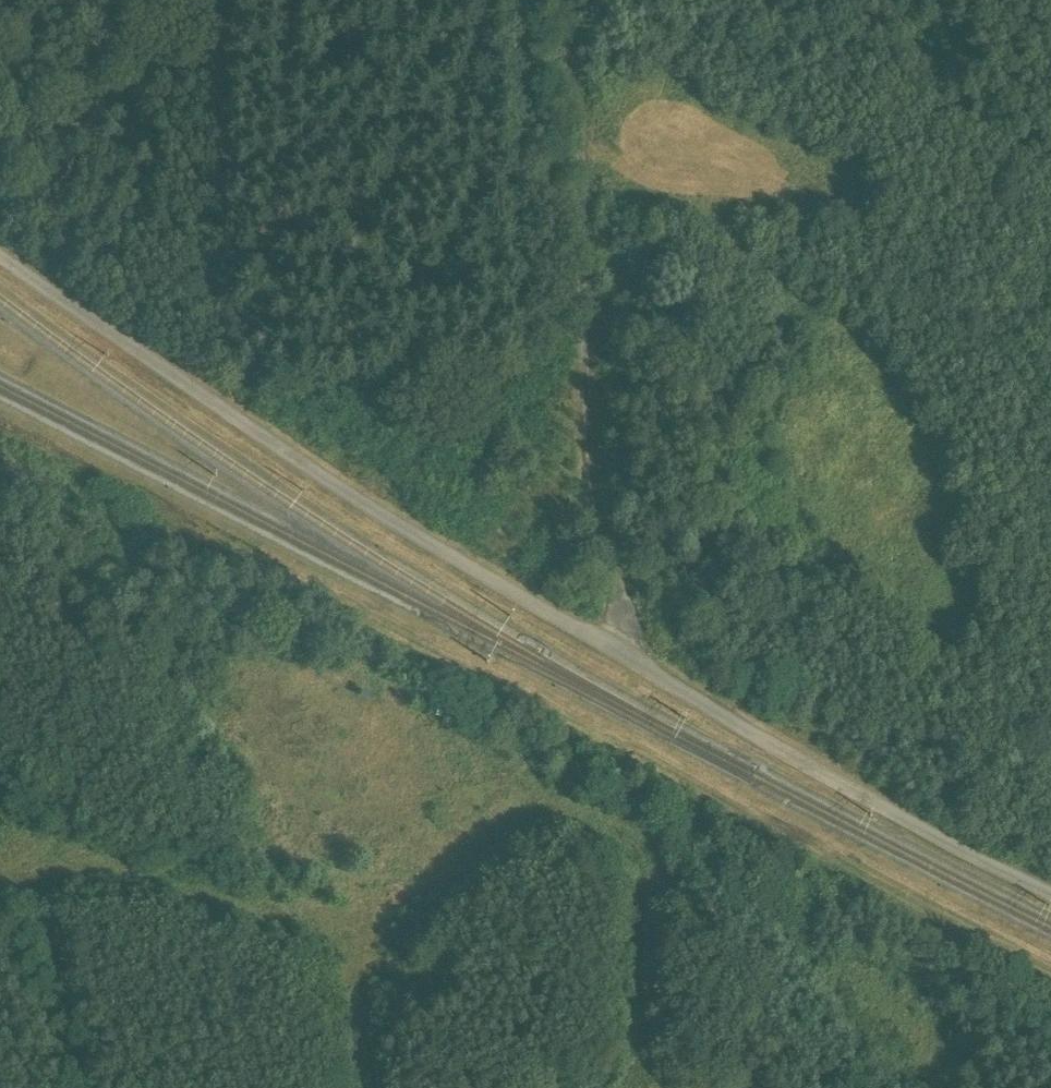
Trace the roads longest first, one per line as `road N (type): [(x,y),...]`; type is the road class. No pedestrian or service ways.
road 1 (track): [(564,0),(593,477),(628,634),(617,659)]
road 2 (track): [(574,138),(610,137),(860,362),(889,416),(893,504)]
road 3 (track): [(682,209),(757,185),(795,81),(916,85),(940,98),(955,124),(1021,153)]

